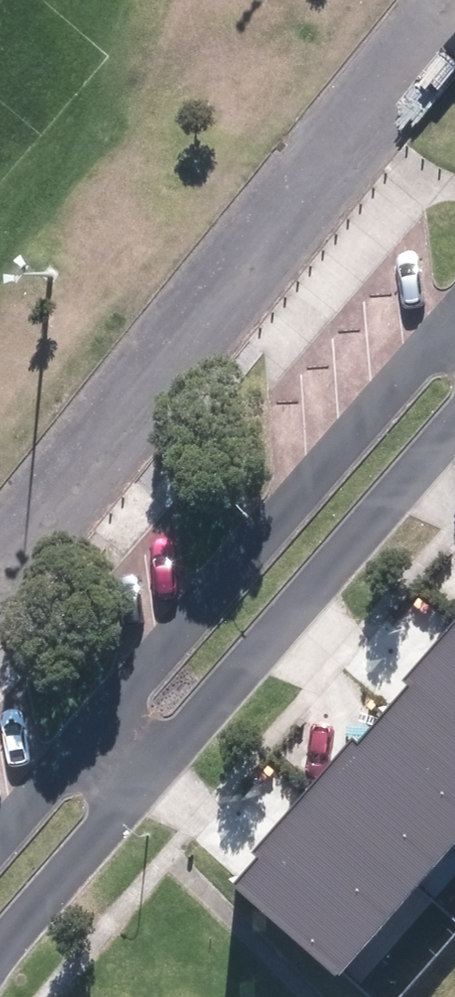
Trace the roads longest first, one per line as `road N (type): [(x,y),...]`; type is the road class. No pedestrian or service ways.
road 1 (residential): [(85,730),(454,319)]
road 2 (residential): [(454,414),(152,775)]
road 3 (residential): [(152,775),(0,963)]
road 4 (residential): [(0,832),(85,730)]

